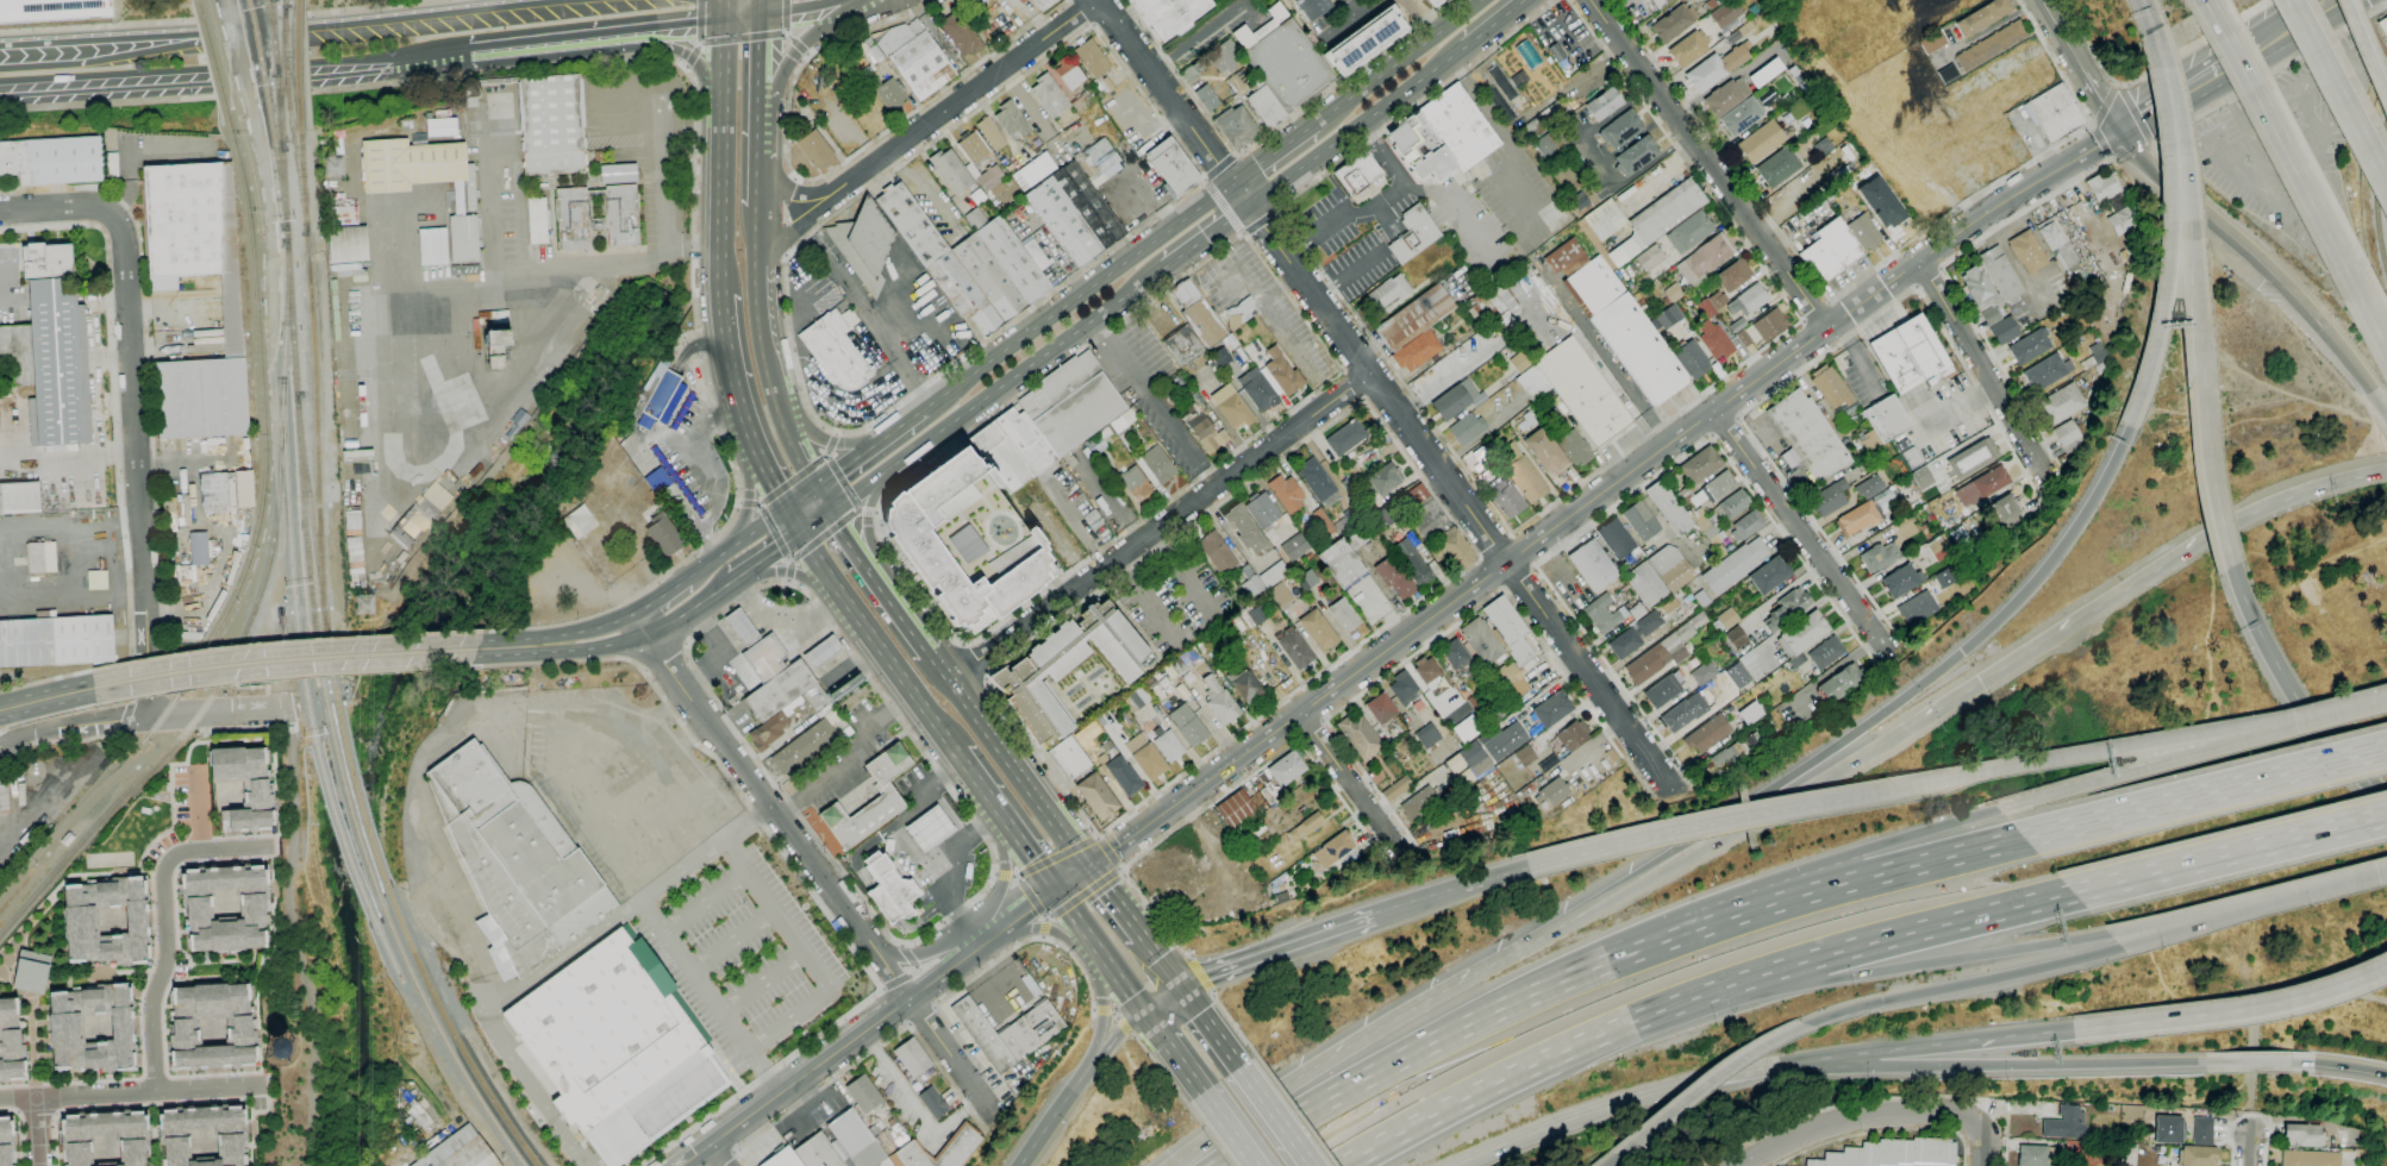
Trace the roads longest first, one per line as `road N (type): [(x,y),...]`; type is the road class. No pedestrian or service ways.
road 1 (motorway): [(2129,427),(2061,548),(1980,638),(1822,757),(1557,928)]
road 2 (tertiary): [(2120,133),(1968,224),(1506,562)]
road 3 (residential): [(632,613),(994,1117)]
road 4 (tertiary): [(1506,562),(1056,890)]
road 5 (residential): [(0,211),(95,206),(124,232),(149,644)]
road 6 (motorway): [(1683,934),(1400,1059),(1221,1165)]
road 7 (residential): [(1368,378),(952,678)]
road 8 (motorway): [(1342,1165),(1525,1068),(1789,966)]
road 9 (motorway): [(2224,528),(1827,784)]
road 10 (tertiary): [(1056,890),(679,1165)]
road 11 (motorway): [(1754,1070),(2213,1061)]
road 12 (motorway): [(1557,928),(1345,1047),(1172,1165)]
road 13 (residential): [(1249,207),(1506,562)]
road 14 (motorway): [(2329,714),(1911,788)]
road 15 (secondary): [(0,86),(413,58)]
road 16 (residential): [(1589,0),(1829,327)]
road 17 (motorway): [(2152,30),(2169,182),(2169,269),(2129,427)]
road 18 (motorway): [(1911,788),(1527,866)]
road 19 (motorway): [(2206,0),(2386,342)]
road 20 (primary): [(476,648),(236,665),(92,688)]
road 21 (primary): [(1232,184),(925,409)]
road 22 (motorway): [(2386,749),(2024,839)]
road 23 (motorway): [(2329,714),(1998,809)]
road 24 (primary): [(887,470),(1164,268)]
road 25 (residential): [(155,1091),(150,1011),(167,949),(164,867),(188,851),(271,846)]
road 26 (secondary): [(526,10),(195,38)]
road 27 (motorway): [(1805,1024),(2122,948)]
road 28 (motorway): [(1789,966),(1829,980),(2108,934)]
road 29 (motorway): [(2073,894),(2386,817)]
road 30 (motorway): [(1451,1165),(1596,1110),(1754,1070)]
road 31 (residential): [(1098,1),(852,183)]
road 32 (motorway): [(1827,784),(1557,928)]
road 33 (motorway): [(2152,30),(2174,86),(2189,168),(2198,327)]
road 34 (residential): [(1712,412),(1891,656)]
road 35 (motorway): [(1789,966),(2073,894)]
road 36 (residential): [(1506,562),(1674,794)]
road 37 (motorway): [(2073,1030),(2260,1008),(2351,980)]
road 38 (motorway): [(2120,133),(2323,330)]
road 39 (motorway): [(2231,565),(2297,697),(2345,760),(2386,797)]
road 40 (tertiary): [(2120,133),(2144,130),(2365,0)]
road 41 (primary): [(724,23),(718,296)]
road 42 (primary): [(800,533),(955,754)]
road 43 (primary): [(1249,207),(1464,48)]
road 44 (residential): [(0,1098),(261,1085)]
road 45 (primary): [(1089,866),(937,658)]
road 46 (residential): [(1097,0),(1249,207)]
road 47 (residential): [(1977,1123),(1961,1111),(1835,1120),(1736,1165)]
road 48 (residential): [(1917,263),(2047,481)]
road 49 (motorway): [(2198,327),(2216,502),(2231,565)]
road 50 (motorway): [(1618,1153),(1745,1054),(1805,1024)]
road 51 (primary): [(1481,0),(1314,124)]
road 52 (motorway): [(2386,184),(2290,0)]
road 53 (motorway): [(1373,916),(1182,984)]
road 54 (primary): [(554,644),(575,651),(648,635),(732,582)]
road 55 (secondary): [(195,38),(0,49)]
road 56 (motorway): [(1879,1051),(2073,1030)]
road 57 (motorway): [(2024,839),(1841,884)]
road 58 (motorway): [(1998,809),(1860,851),(1841,884)]
road 59 (residential): [(1298,714),(1407,857)]
road 60 (motorway): [(2386,472),(2317,489),(2224,528)]
road 61 (secondary): [(468,51),(638,32)]
road 62 (primary): [(955,754),(1056,890)]
road 63 (motorway): [(1841,884),(1683,934)]
road 64 (motorway): [(1527,866),(1373,916)]
road 65 (primary): [(718,296),(752,453)]
road 66 (primary): [(777,390),(763,318),(762,233)]
road 67 (primary): [(2042,0),(2120,133)]
road 68 (motorway): [(2237,909),(2386,871)]
road 69 (residential): [(0,743),(33,731),(150,716)]
road 70 (tertiary): [(2239,48),(2135,114),(2120,133)]
road 71 (primary): [(998,811),(1010,877),(979,946)]
road 72 (primary): [(763,106),(789,54),(845,6)]
road 73 (motorway): [(2108,934),(2237,909)]
road 74 (secondary): [(638,32),(766,18)]
road 75 (motorway): [(1754,1070),(1879,1051)]
road 76 (primary): [(1311,1165),(1238,1066)]
road 77 (motorway): [(2122,948),(2237,909)]
road 78 (residential): [(760,262),(852,183)]
road 79 (motorway): [(1089,1066),(1020,1165)]

